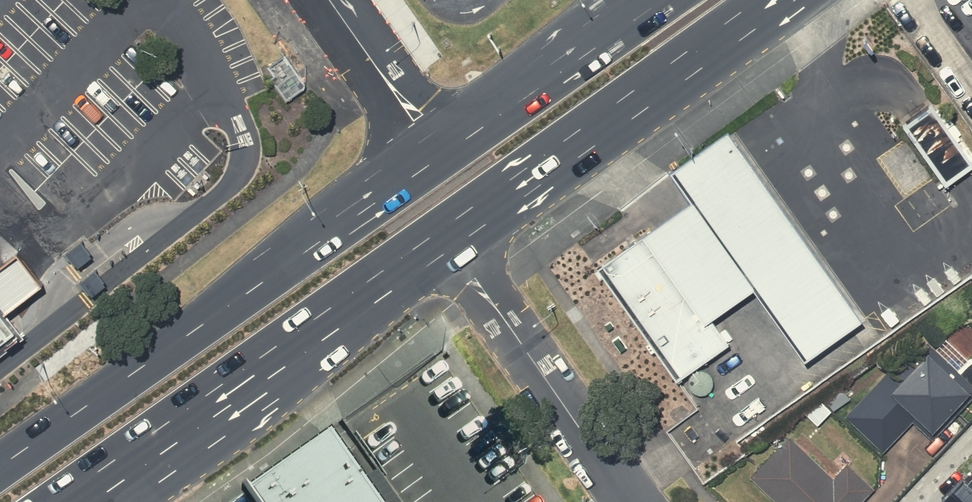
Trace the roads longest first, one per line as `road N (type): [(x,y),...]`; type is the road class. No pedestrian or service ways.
road 1 (primary): [(0,468),(440,160)]
road 2 (primary): [(444,241),(99,501)]
road 3 (primary): [(783,0),(444,241)]
road 4 (residential): [(444,241),(635,501)]
road 5 (primary): [(476,131),(672,0)]
road 6 (residential): [(327,0),(440,160)]
road 7 (motorway): [(476,131),(607,0)]

